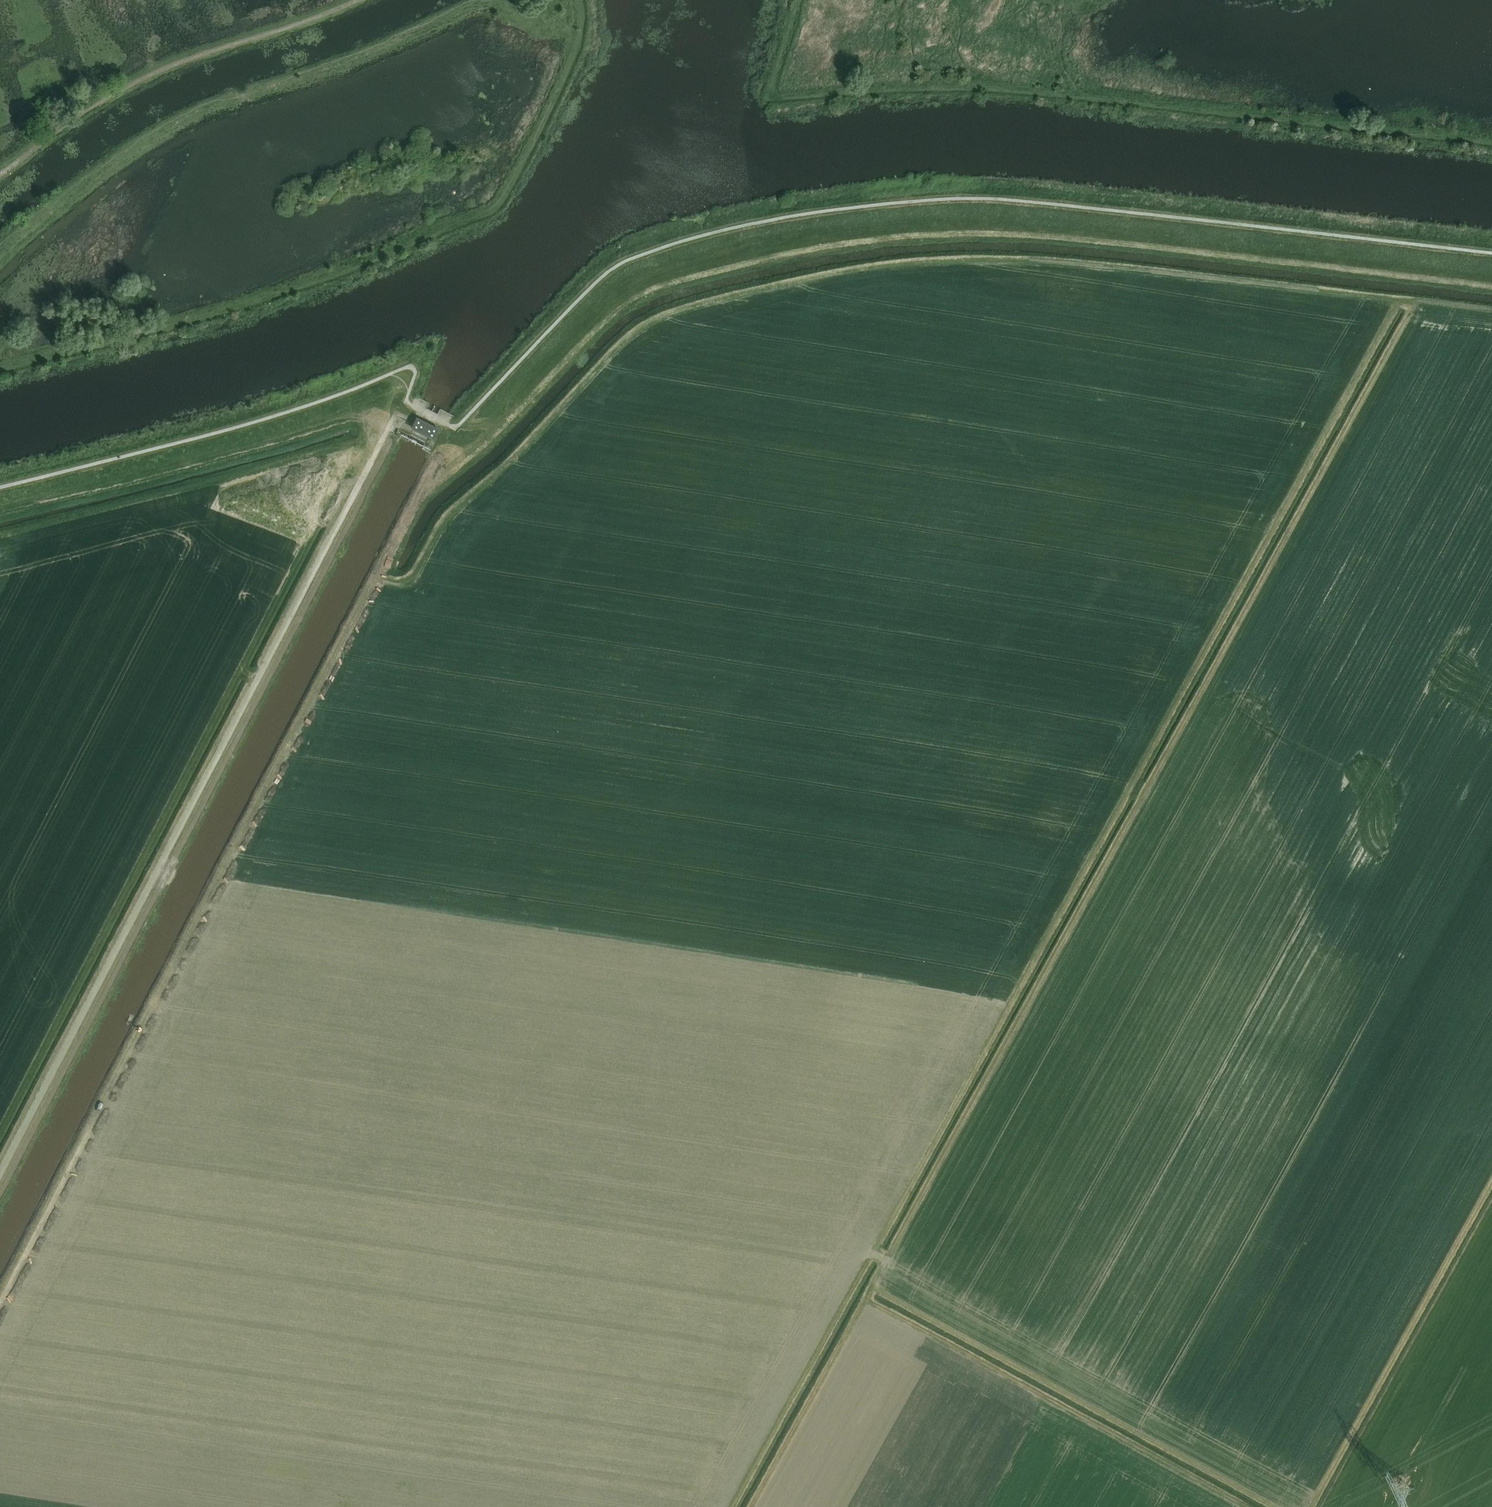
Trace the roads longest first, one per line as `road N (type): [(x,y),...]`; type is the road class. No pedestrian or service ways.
road 1 (unclassified): [(0,1174),(370,463)]
road 2 (track): [(360,0),(130,85),(0,174)]

